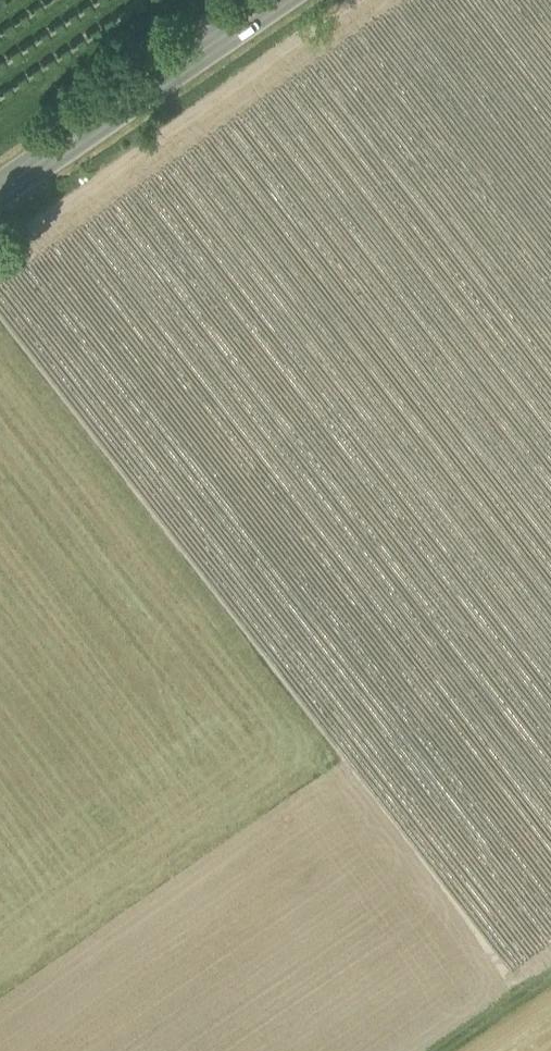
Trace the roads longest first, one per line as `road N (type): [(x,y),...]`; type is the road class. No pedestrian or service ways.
road 1 (primary): [(276,0),(0,188)]
road 2 (track): [(445,1050),(550,978)]

